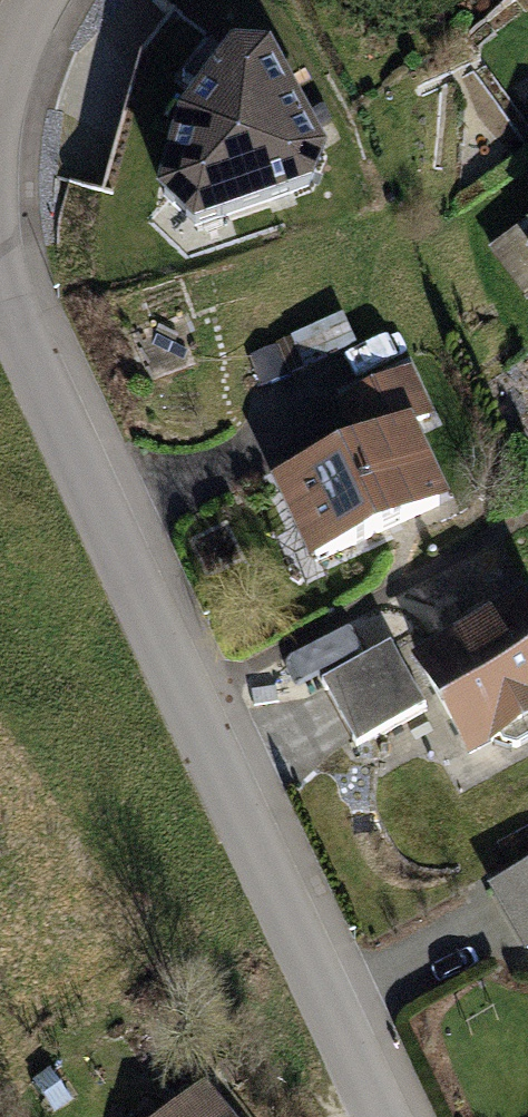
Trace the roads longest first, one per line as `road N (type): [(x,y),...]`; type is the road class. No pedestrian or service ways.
road 1 (residential): [(0,252),(42,386),(382,1116)]

